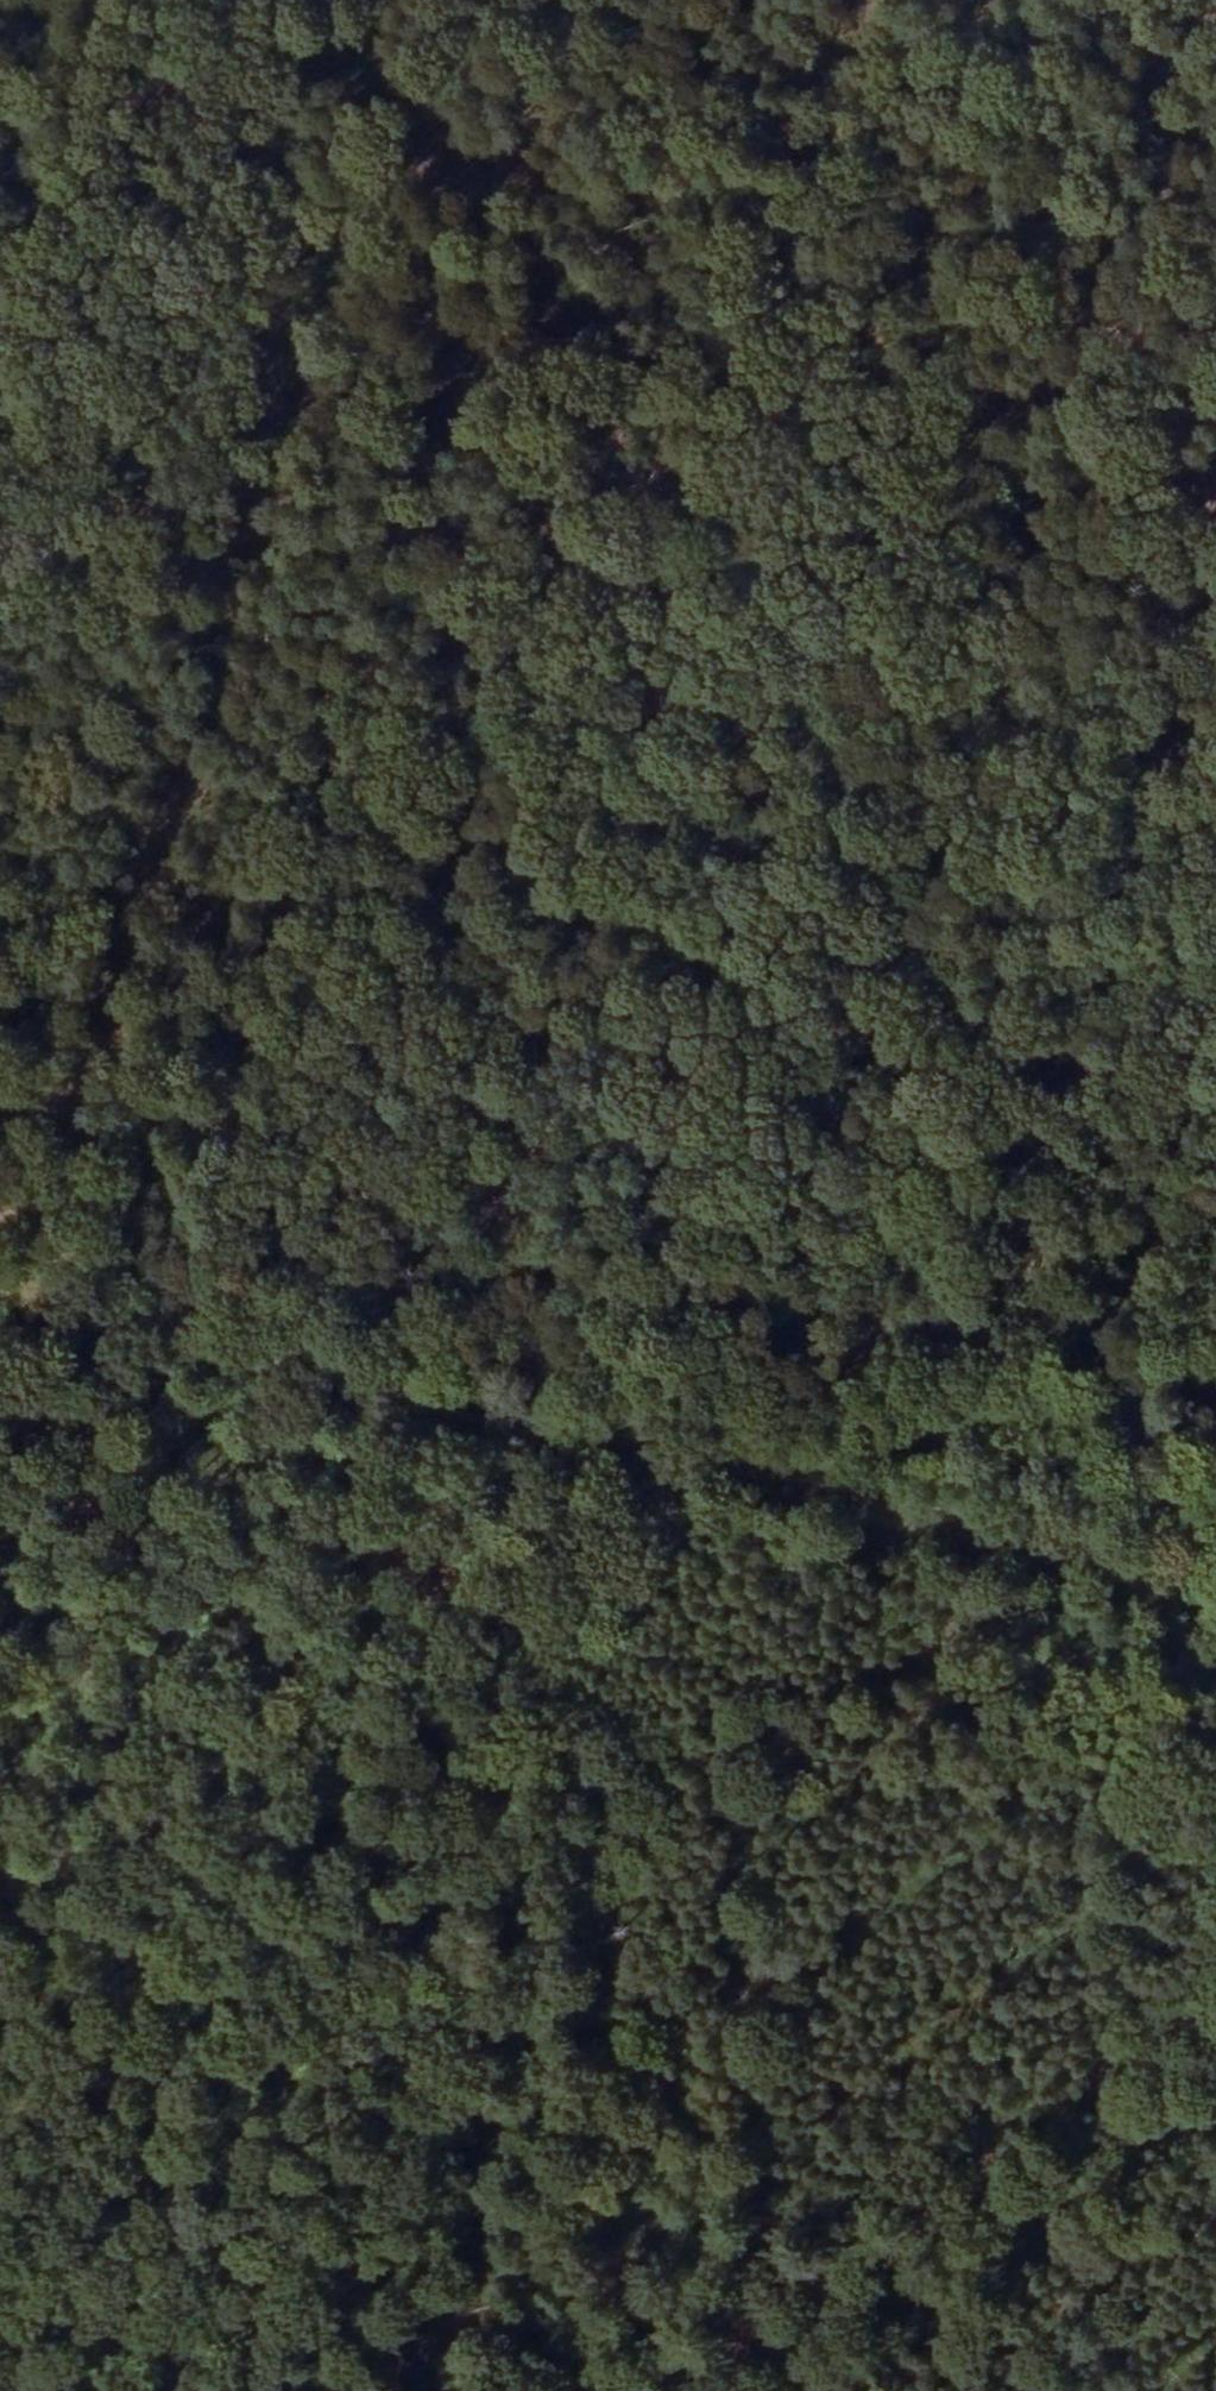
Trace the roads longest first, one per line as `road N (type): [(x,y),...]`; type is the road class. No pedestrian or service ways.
road 1 (track): [(1215,1609),(623,1447),(0,1290)]
road 2 (track): [(1215,2123),(828,2390)]

